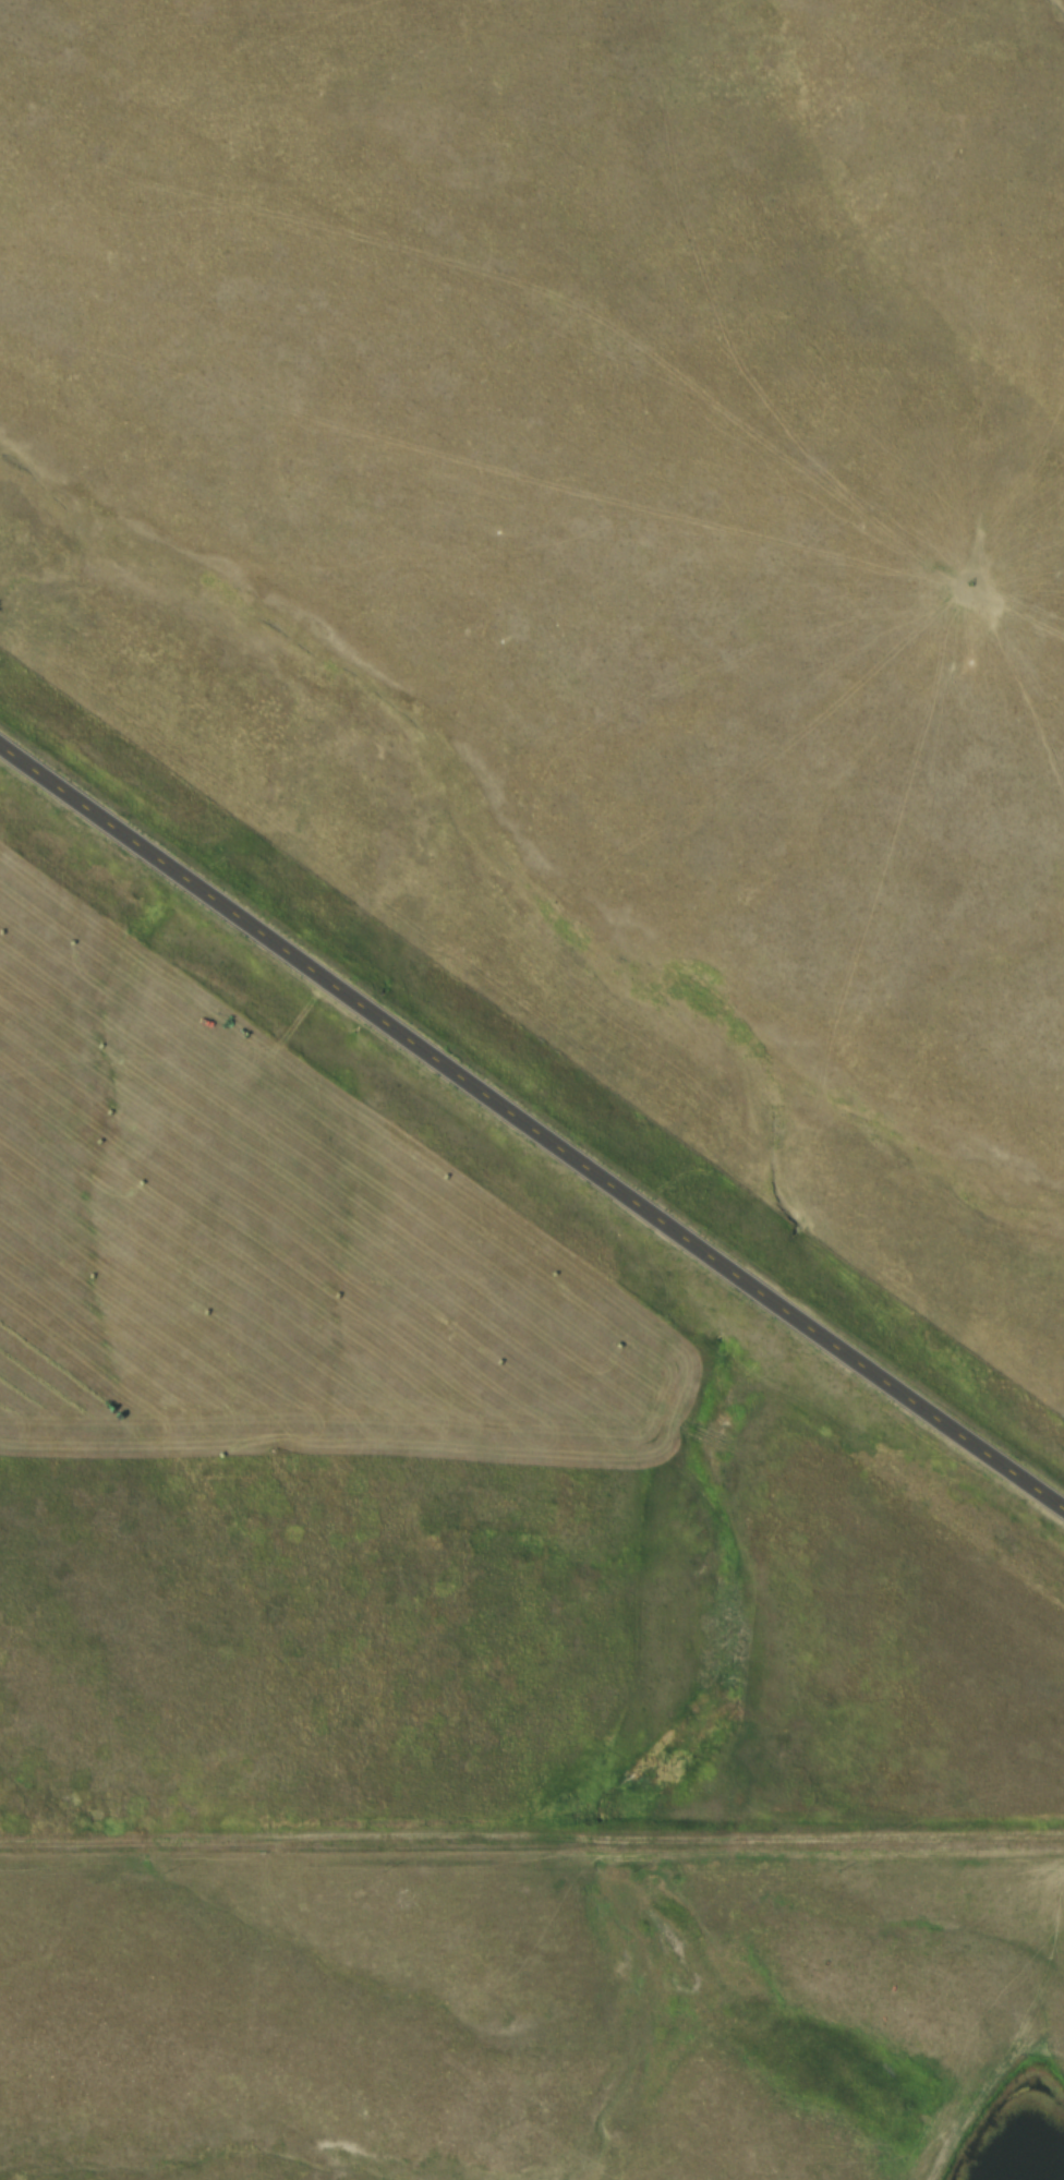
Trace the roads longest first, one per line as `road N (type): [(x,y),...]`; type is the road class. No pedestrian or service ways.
road 1 (secondary): [(0,750),(1063,1521)]
road 2 (track): [(0,1847),(1063,1836)]

